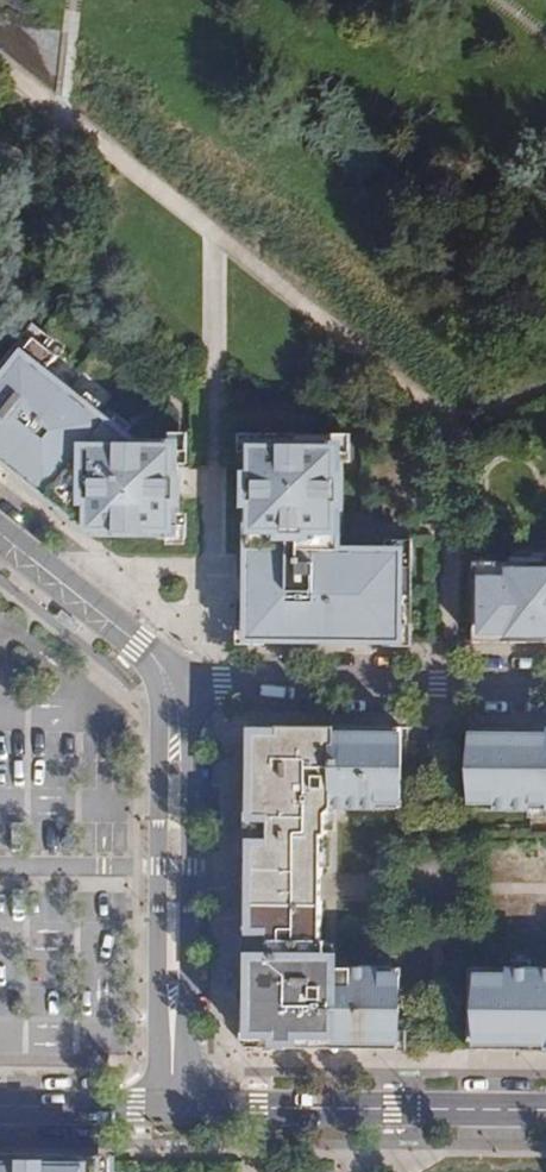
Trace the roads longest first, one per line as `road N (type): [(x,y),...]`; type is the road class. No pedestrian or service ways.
road 1 (tertiary): [(206,1105),(199,732),(172,691)]
road 2 (tertiary): [(172,691),(161,741),(156,866),(163,1104)]
road 3 (residential): [(545,687),(232,683),(172,691)]
road 4 (tertiary): [(545,1108),(206,1105)]
road 5 (tertiary): [(172,691),(148,650),(0,539)]
road 6 (residential): [(163,1104),(0,1102)]

